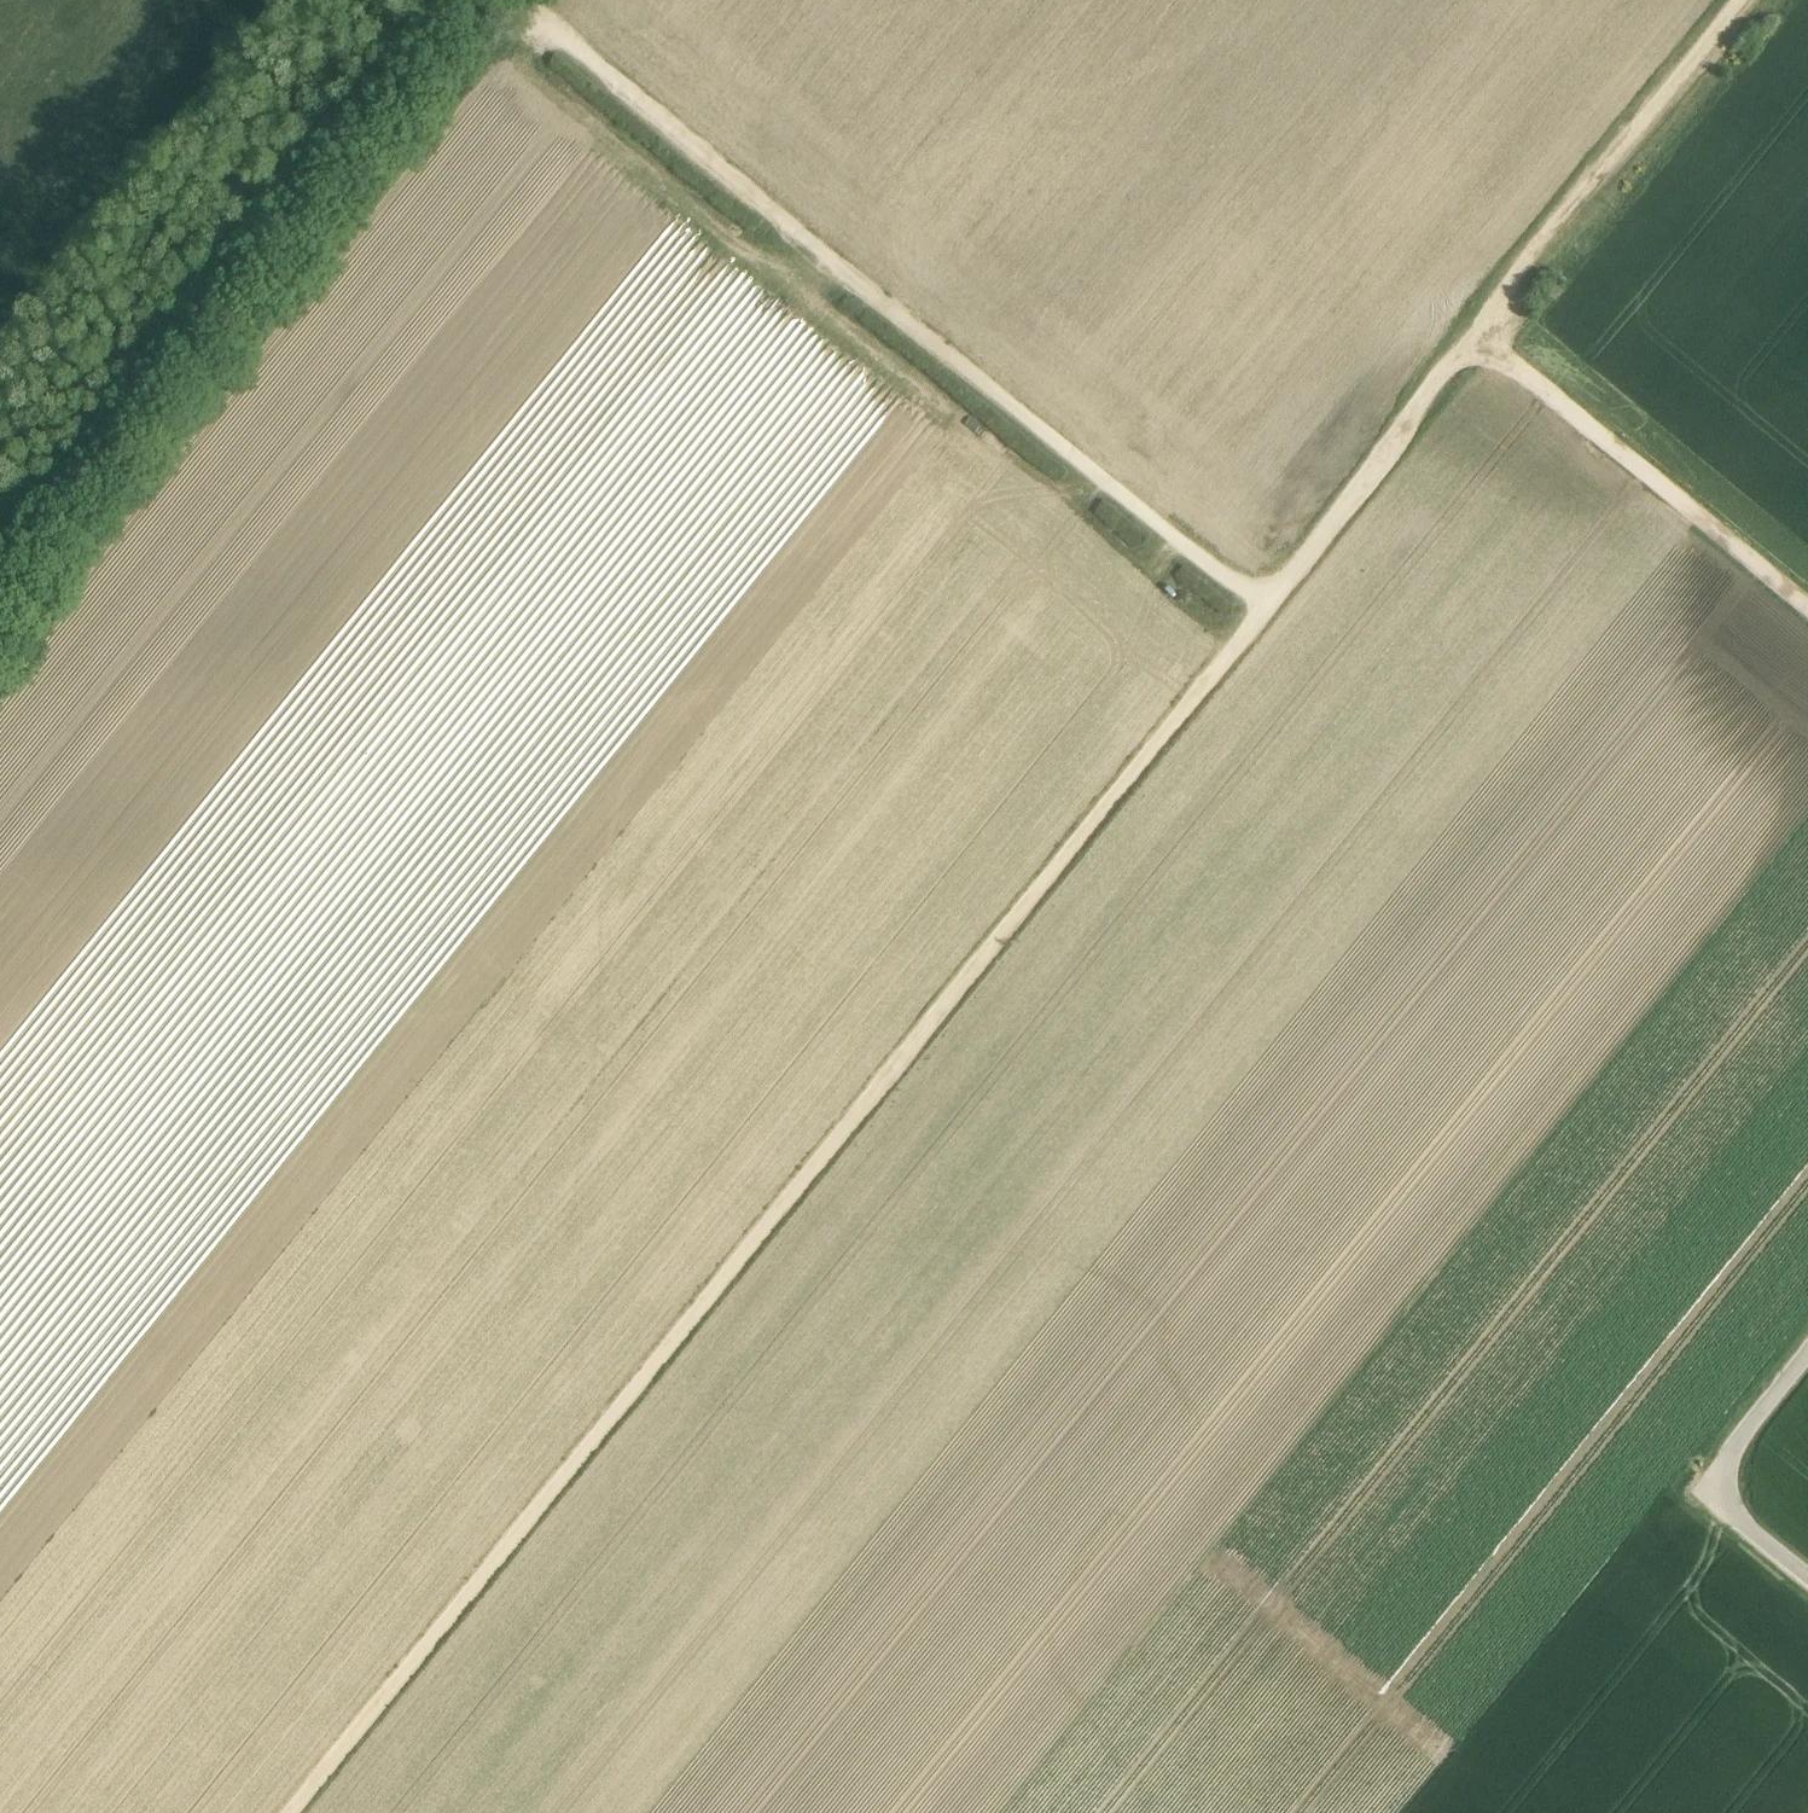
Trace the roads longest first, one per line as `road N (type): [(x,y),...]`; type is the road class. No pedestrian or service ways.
road 1 (track): [(292,1812),(1265,604)]
road 2 (track): [(539,0),(551,19),(900,315),(1265,604)]
road 3 (track): [(1756,0),(1488,331)]
road 4 (track): [(1488,331),(1807,601)]
road 5 (track): [(1265,604),(1488,331)]
road 6 (unclassified): [(1807,1580),(1721,1509),(1714,1489),(1807,1361)]

